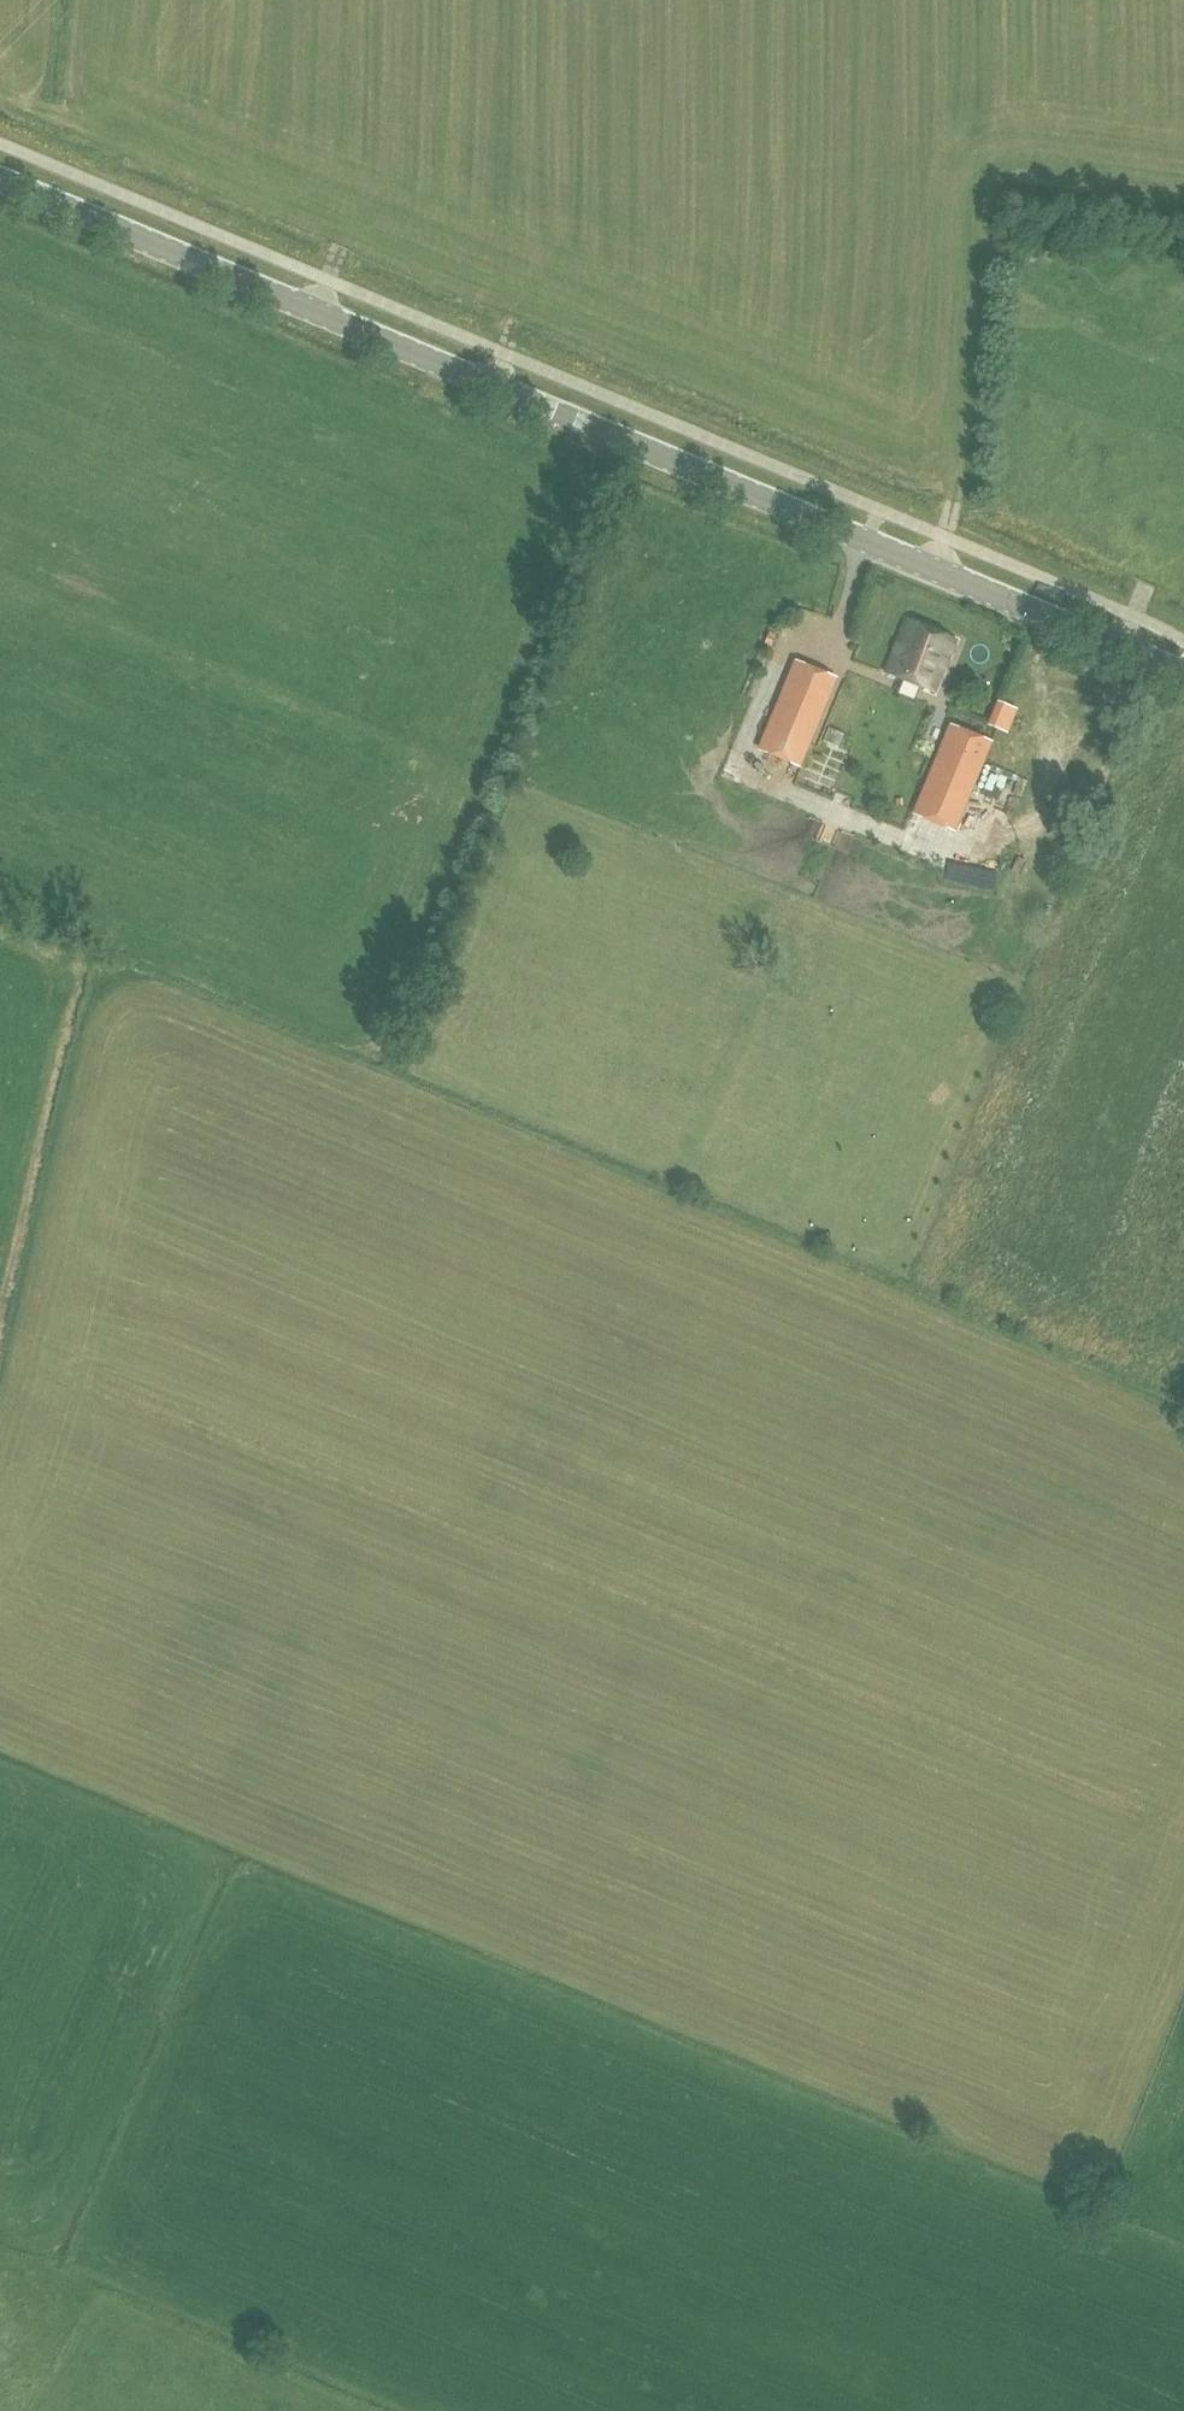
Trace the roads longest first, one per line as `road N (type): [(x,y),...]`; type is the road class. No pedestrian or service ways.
road 1 (secondary): [(1183,677),(0,182)]

